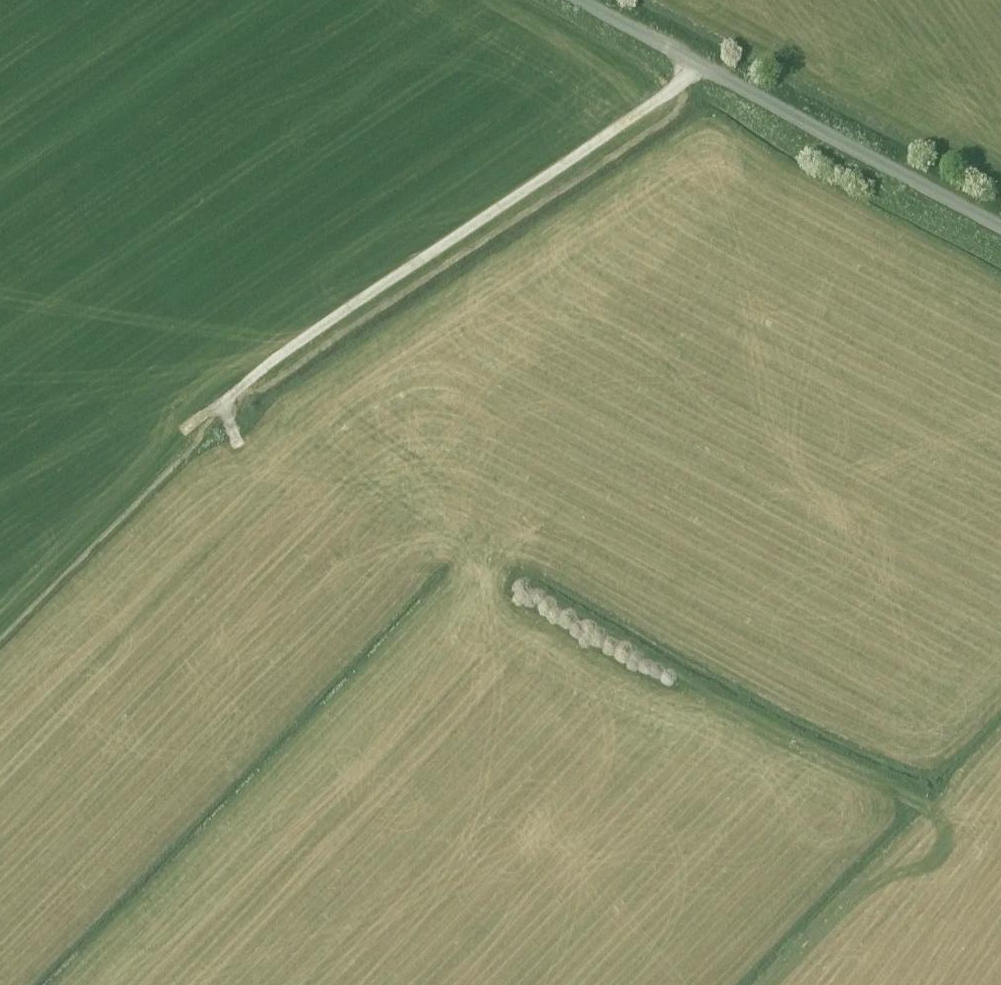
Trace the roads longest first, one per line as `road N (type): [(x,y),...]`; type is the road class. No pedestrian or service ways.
road 1 (unclassified): [(1000,221),(595,0)]

